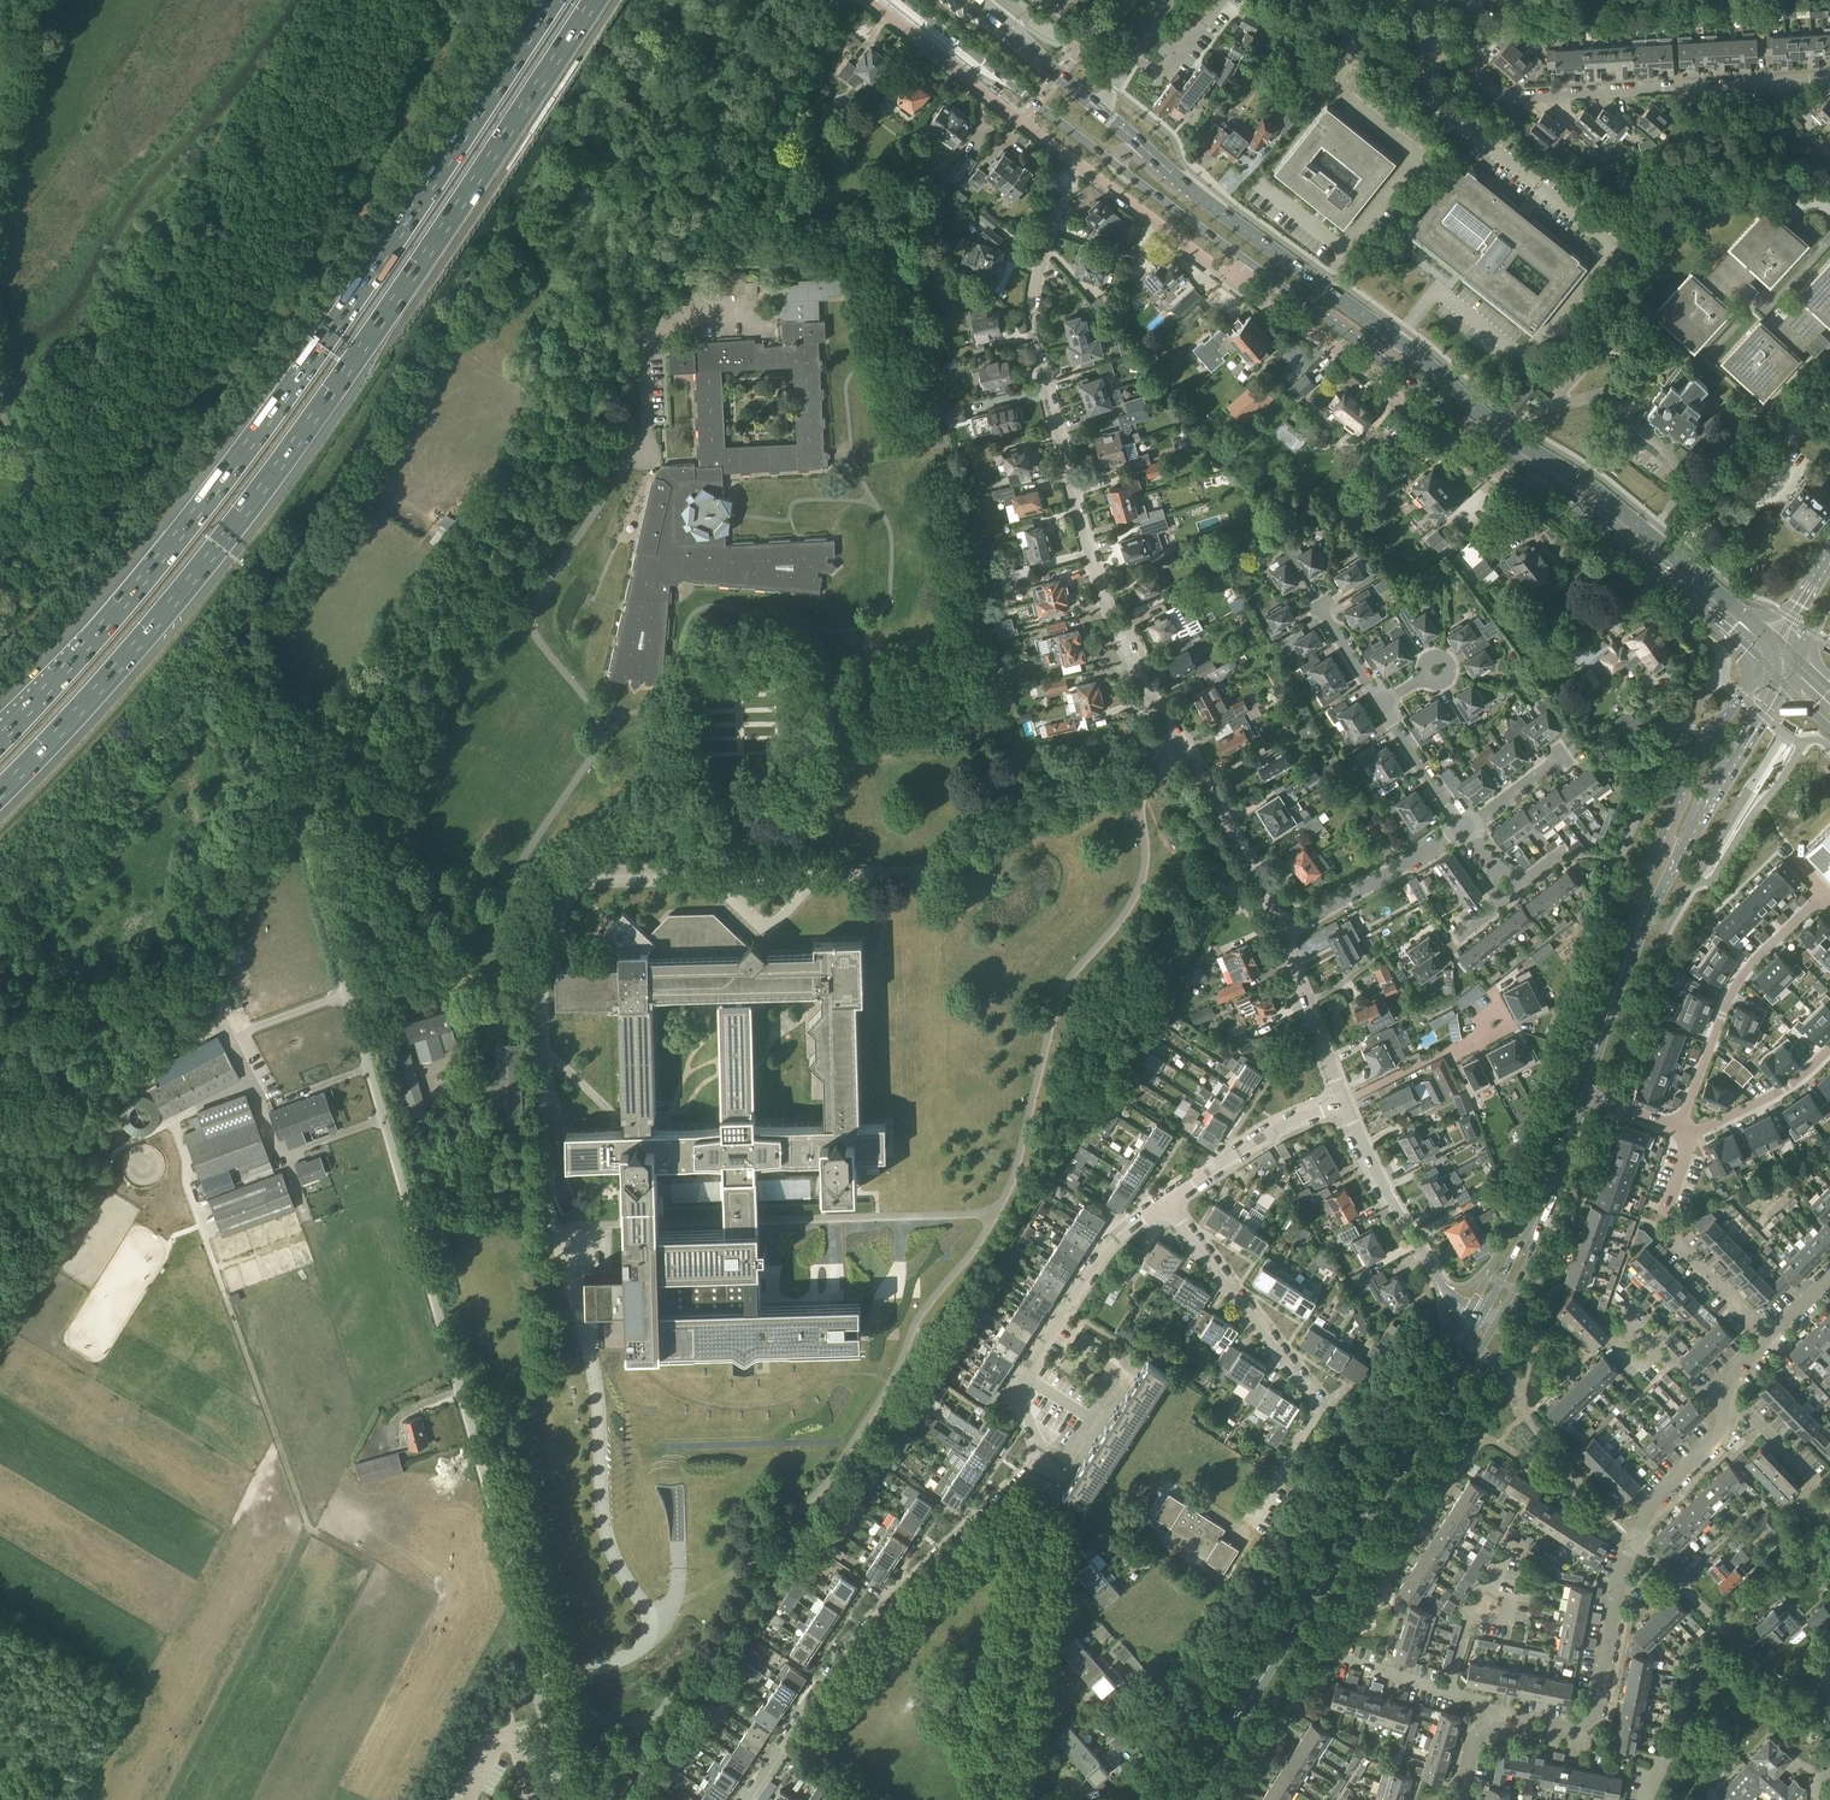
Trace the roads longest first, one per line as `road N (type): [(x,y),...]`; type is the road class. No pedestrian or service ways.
road 1 (motorway): [(0,793),(118,668),(259,493),(595,0)]
road 2 (motorway): [(554,0),(227,472),(147,576),(0,736)]
road 3 (unclassified): [(538,1679),(408,1192),(293,813)]
road 4 (residential): [(1284,933),(1163,722),(1097,576),(1034,316),(1039,260),(1073,173)]
road 5 (tertiary): [(1184,1799),(1490,1320)]
road 6 (secondary): [(1777,642),(1398,341)]
road 7 (residential): [(865,0),(1234,281)]
road 8 (residential): [(744,1799),(848,1647),(1045,1461)]
road 9 (residential): [(1829,79),(1507,98),(1479,77),(1474,0)]
road 10 (residential): [(1248,1519),(1319,1405),(1168,1201)]
road 11 (unclassified): [(632,320),(845,0)]
road 12 (residential): [(1234,281),(1491,465),(1529,486),(1542,473)]
road 13 (unclassified): [(0,1002),(78,999),(137,978),(189,938),(293,813)]
road 14 (residential): [(1581,1731),(1597,1716),(1621,1573),(1635,1541),(1655,1502),(1718,1438),(1724,1406)]
road 15 (residential): [(996,1799),(1047,1502),(1045,1461)]
road 16 (secondary): [(1398,341),(1198,197),(1134,139)]
road 17 (residential): [(1045,1461),(1022,1405),(1035,1359),(1116,1238),(1168,1201)]
road 18 (secondary): [(1542,473),(1764,662)]
road 19 (residential): [(1826,895),(1752,963),(1679,1129)]
road 20 (secondary): [(903,0),(1114,164)]
road 21 (tertiary): [(1490,1320),(1582,1093)]
road 22 (tertiary): [(1764,662),(1686,783),(1660,841)]
road 23 (residential): [(1284,933),(1462,828)]
road 24 (residential): [(1440,1285),(1343,1103)]
road 25 (residential): [(1168,1201),(1272,1135),(1343,1103)]
road 26 (tertiary): [(1678,850),(1783,679)]
road 27 (secondary): [(1384,359),(1542,473)]
road 28 (residential): [(1343,1103),(1284,933)]
road 29 (residential): [(1679,1129),(1704,1128),(1780,1092),(1829,1047)]
road 30 (unclassified): [(429,1799),(484,1695),(516,1679),(538,1679)]
road 31 (secondary): [(1101,110),(965,0)]
road 32 (secondary): [(1114,164),(1248,263)]
road 33 (secondary): [(1248,263),(1384,359)]
road 34 (residential): [(1462,828),(1384,705)]
road 35 (residential): [(1768,1339),(1667,1235)]
road 36 (tertiary): [(1660,841),(1622,971)]
road 37 (tertiary): [(1622,971),(1678,850)]
road 38 (tertiary): [(1582,1093),(1622,971)]
road 39 (unclassified): [(569,1799),(538,1679)]

